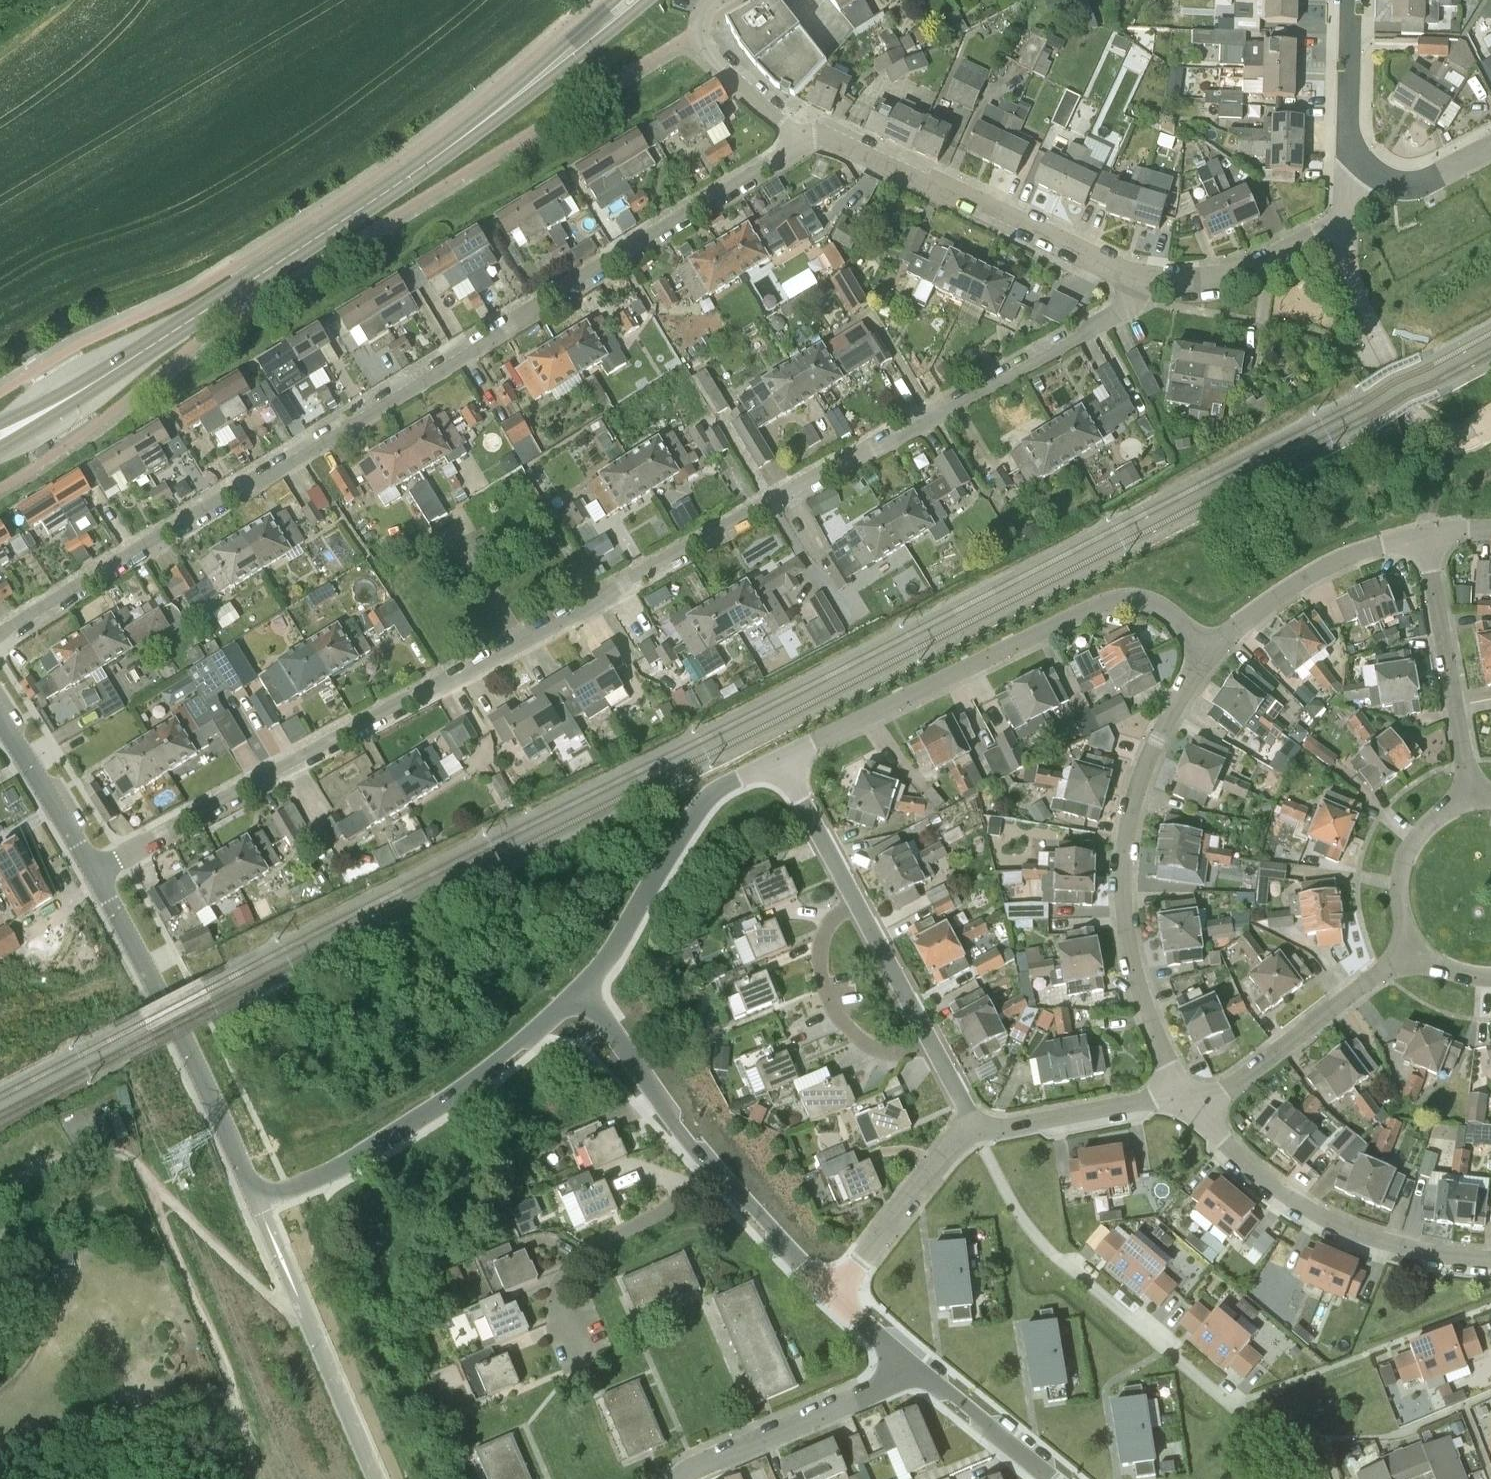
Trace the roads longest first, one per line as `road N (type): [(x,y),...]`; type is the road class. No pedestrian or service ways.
road 1 (residential): [(95,873),(1114,316),(1139,276)]
road 2 (residential): [(811,138),(0,632)]
road 3 (secondary): [(0,435),(339,224),(516,97)]
road 4 (residential): [(779,765),(1106,601),(1161,606),(1215,652)]
road 5 (residential): [(1185,1096),(1155,1042),(1132,977),(1124,873),(1145,771),(1174,708),(1215,652)]
road 6 (residential): [(1230,1406),(1033,1233),(976,1128)]
road 7 (residential): [(1490,1259),(1398,1248),(1308,1211),(1231,1153),(1185,1096)]
road 8 (residential): [(811,138),(835,138),(1139,276)]
road 9 (residential): [(95,873),(252,1187)]
road 10 (residential): [(331,1172),(479,1077),(581,990)]
road 11 (residential): [(581,990),(687,820),(779,765)]
road 12 (residential): [(1185,1096),(1233,1084),(1419,946)]
road 13 (residential): [(1474,800),(1427,534)]
road 14 (residential): [(573,1347),(558,1313),(571,1267),(719,1172)]
road 15 (residential): [(912,1365),(882,1390),(680,1478)]
road 16 (residential): [(1215,652),(1255,614),(1323,569),(1427,534)]
road 17 (residential): [(933,1046),(889,1051),(865,1044),(830,1005),(820,952),(851,894)]
road 18 (residential): [(719,1172),(681,1135),(581,990)]
road 19 (residential): [(1139,276),(1189,281),(1235,274),(1346,219)]
road 20 (residential): [(834,1294),(933,1168),(976,1128)]
road 21 (residential): [(976,1128),(1185,1096)]
road 22 (residential): [(714,0),(700,19),(704,44),(811,138)]
road 23 (residential): [(1419,946),(1399,901),(1405,852),(1437,814),(1474,800)]
road 24 (residential): [(0,718),(95,873)]
road 25 (residential): [(1053,1478),(912,1365)]
road 26 (residential): [(1374,332),(1430,431),(1458,437),(1490,420)]
road 27 (residential): [(1368,168),(1347,132),(1350,0)]
road 28 (residential): [(933,1046),(851,894)]
road 29 (residential): [(834,1294),(719,1172)]
road 30 (secondary): [(516,97),(647,0)]
road 31 (residential): [(851,894),(779,765)]
road 32 (secondary): [(614,0),(516,97)]
road 33 (residential): [(1368,168),(1410,183),(1490,148)]

